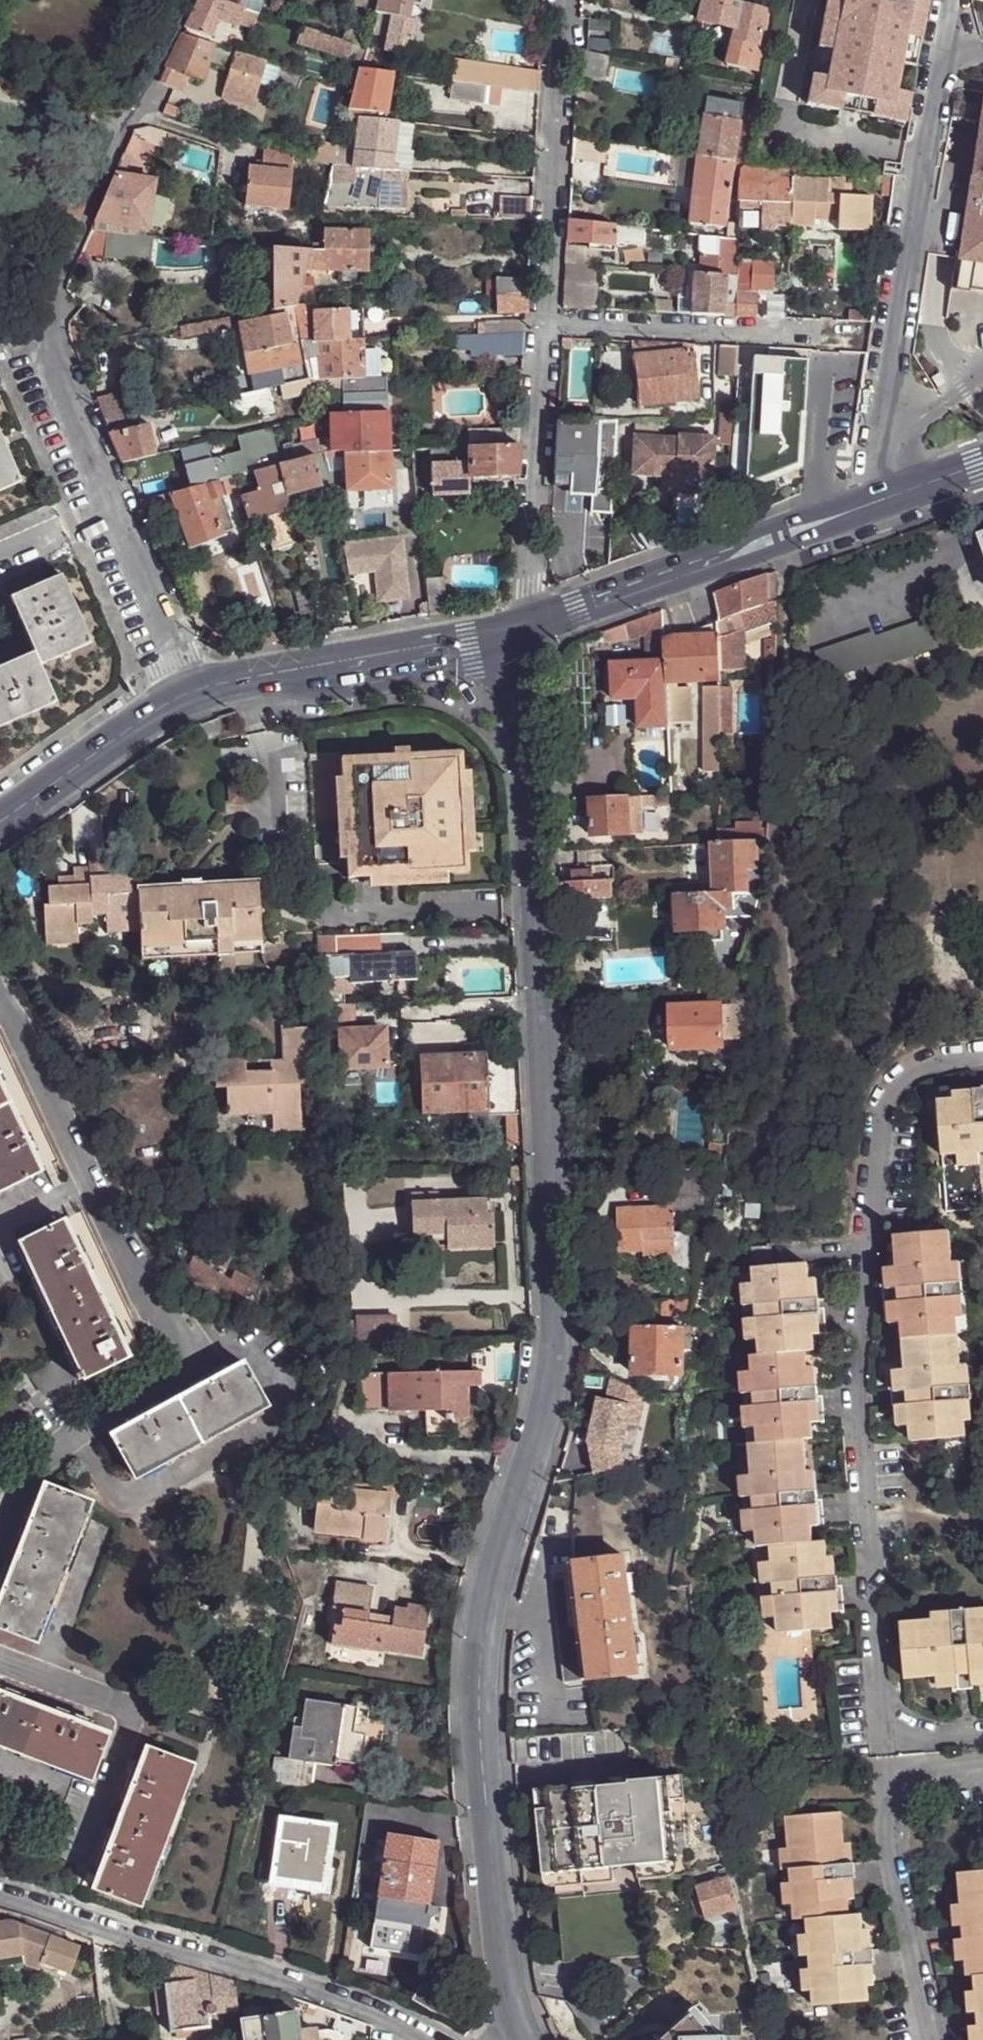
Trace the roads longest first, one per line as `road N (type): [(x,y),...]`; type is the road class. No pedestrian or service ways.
road 1 (residential): [(525,631),(554,1370),(540,1452),(486,1634),(484,1779),(498,1932),(520,2039)]
road 2 (residential): [(194,702),(47,354),(55,293),(193,0)]
road 3 (residential): [(982,1058),(917,1071),(897,1088),(884,1128),(860,1416),(864,1536),(888,1744)]
road 4 (secondary): [(982,463),(525,631)]
road 5 (residential): [(422,2039),(364,2009),(0,1900)]
road 6 (secondary): [(525,631),(194,702)]
road 7 (residential): [(561,0),(545,321)]
road 8 (residential): [(545,321),(525,631)]
road 9 (residential): [(545,321),(839,337)]
road 10 (residential): [(890,1777),(905,1903),(937,2039)]
road 11 (secondary): [(194,702),(155,714),(0,822)]

